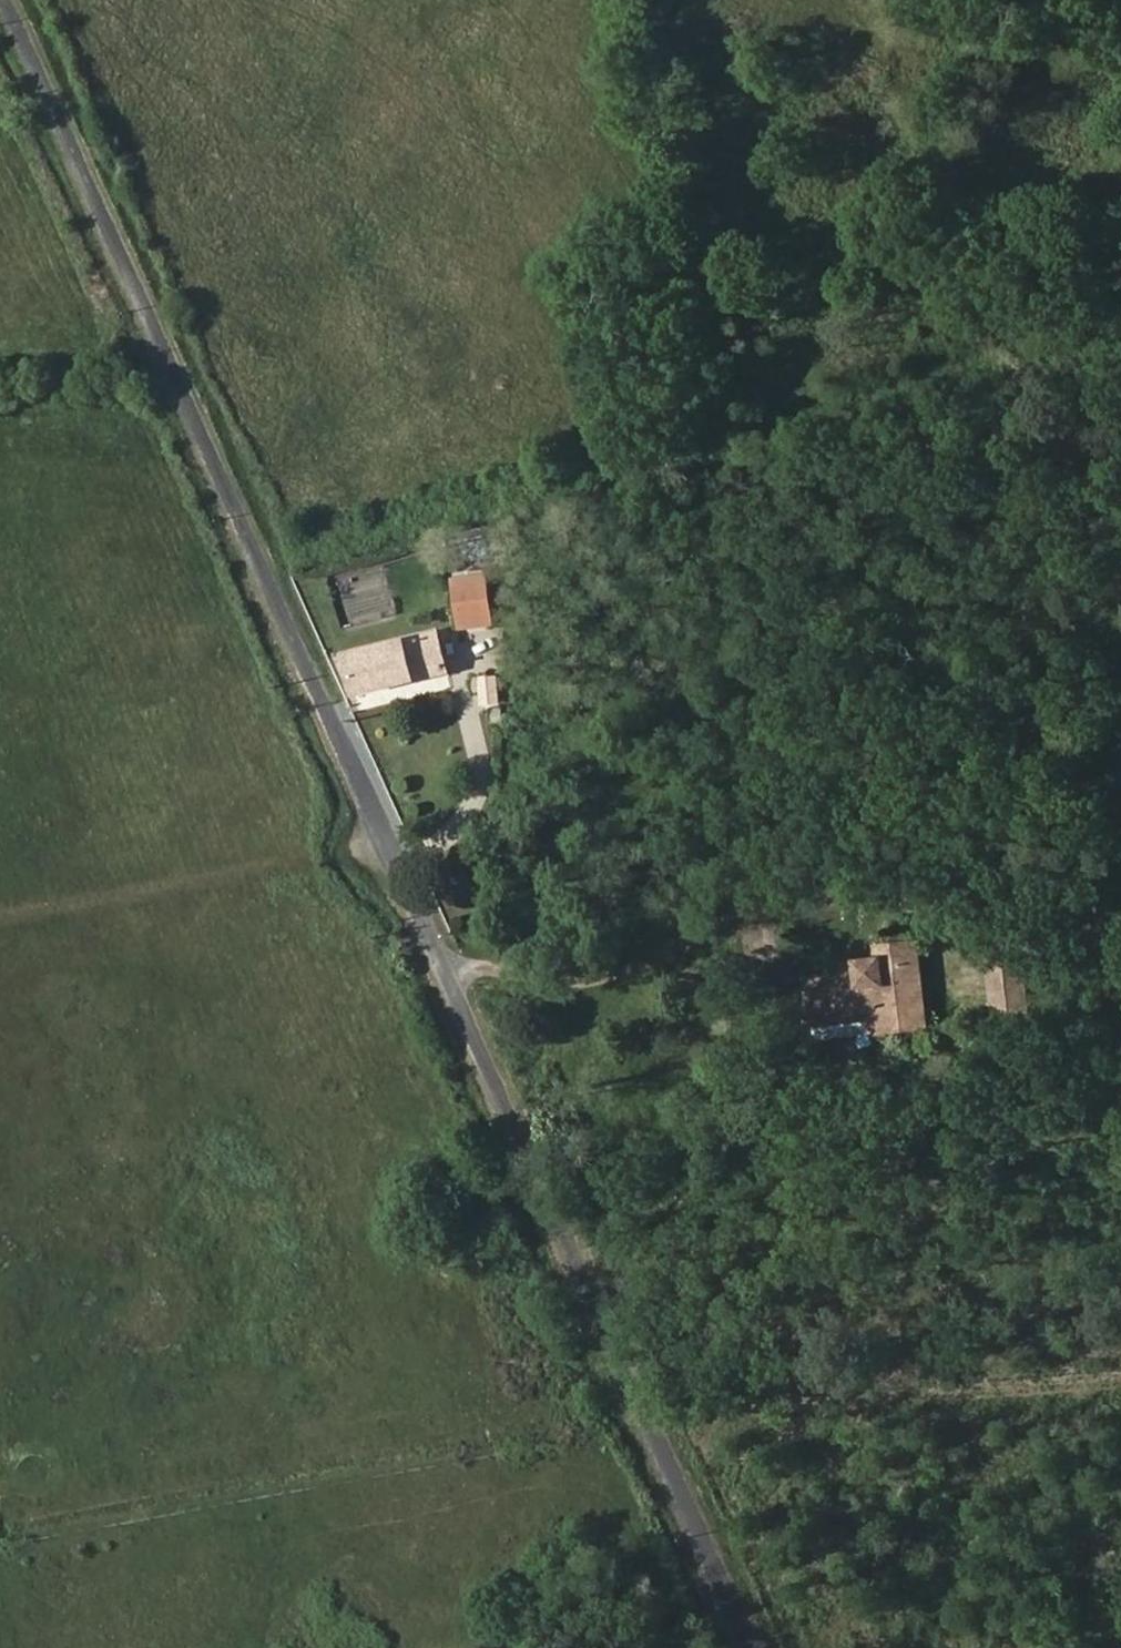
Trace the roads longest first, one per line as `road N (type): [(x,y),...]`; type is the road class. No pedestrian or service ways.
road 1 (residential): [(751,1647),(5,0)]

